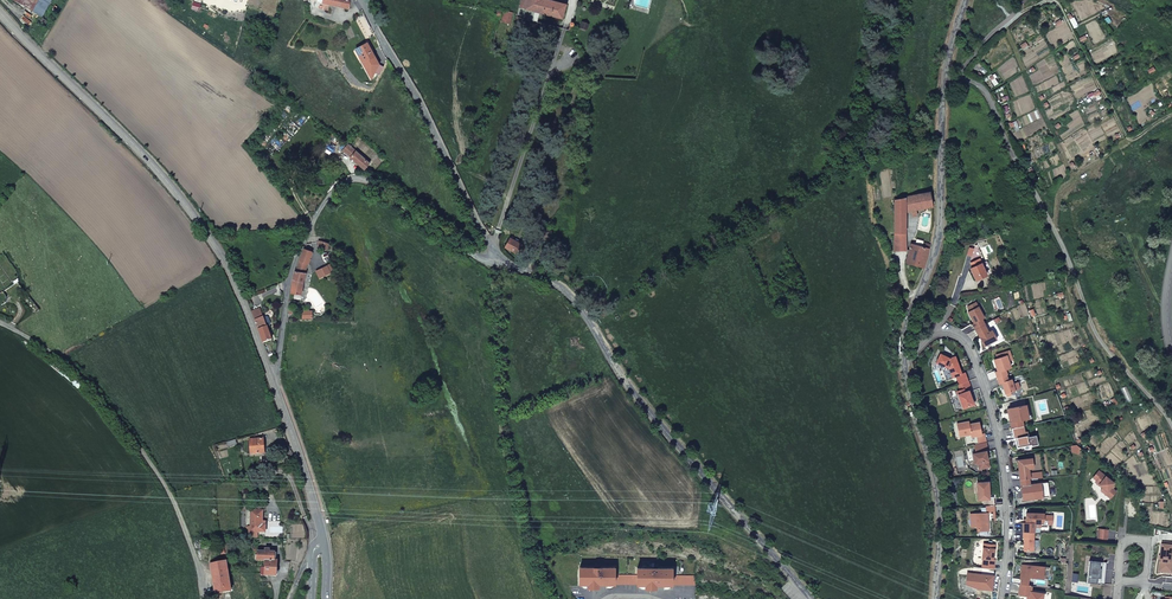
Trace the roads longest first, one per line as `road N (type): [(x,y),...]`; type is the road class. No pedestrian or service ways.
road 1 (tertiary): [(811,598),(633,391),(567,291),(496,254)]
road 2 (tertiary): [(276,388),(227,264),(193,215),(0,13)]
road 3 (track): [(1171,425),(1102,344),(987,93),(945,75)]
road 4 (residential): [(276,388),(290,273),(328,196),(346,180),(370,184),(479,259),(496,254)]
road 5 (unclassified): [(0,323),(76,372),(115,413),(171,495),(202,598)]
road 6 (unclassified): [(910,317),(937,248),(945,75),(966,0)]
road 7 (residential): [(1001,598),(1006,499),(982,383),(958,337),(910,317)]
road 8 (track): [(1130,142),(1055,0),(1023,12),(945,75)]
road 9 (tertiary): [(496,254),(360,0)]
road 10 (unclassified): [(935,598),(939,510),(904,377),(910,317)]
road 11 (track): [(1056,231),(1061,188),(1171,116)]
road 12 (tertiary): [(324,542),(276,388)]

